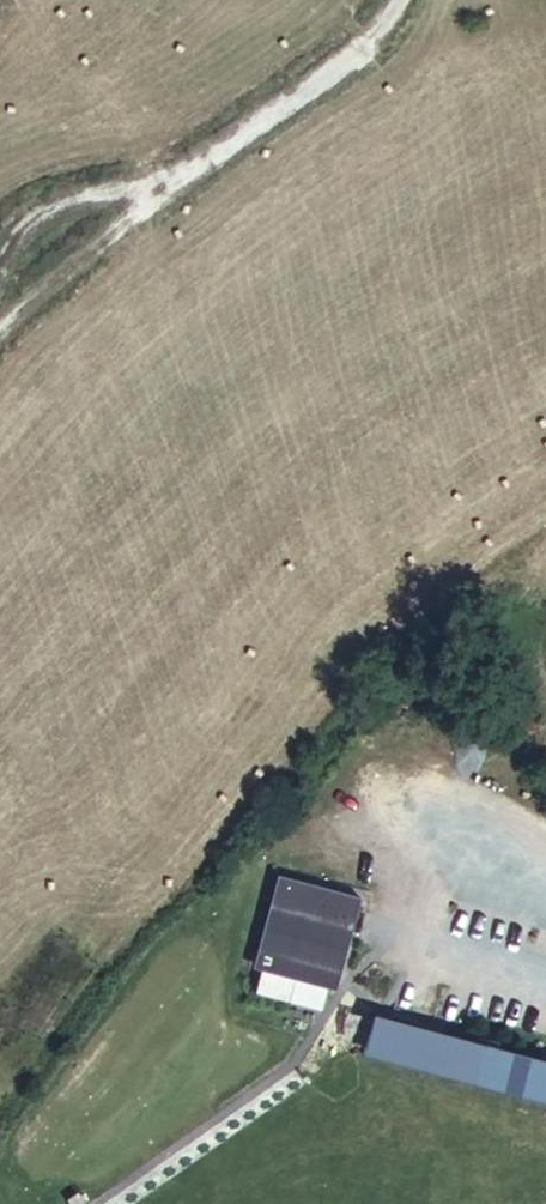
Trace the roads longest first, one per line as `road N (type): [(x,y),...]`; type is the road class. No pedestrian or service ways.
road 1 (track): [(0,337),(193,169),(366,49),(399,0)]

